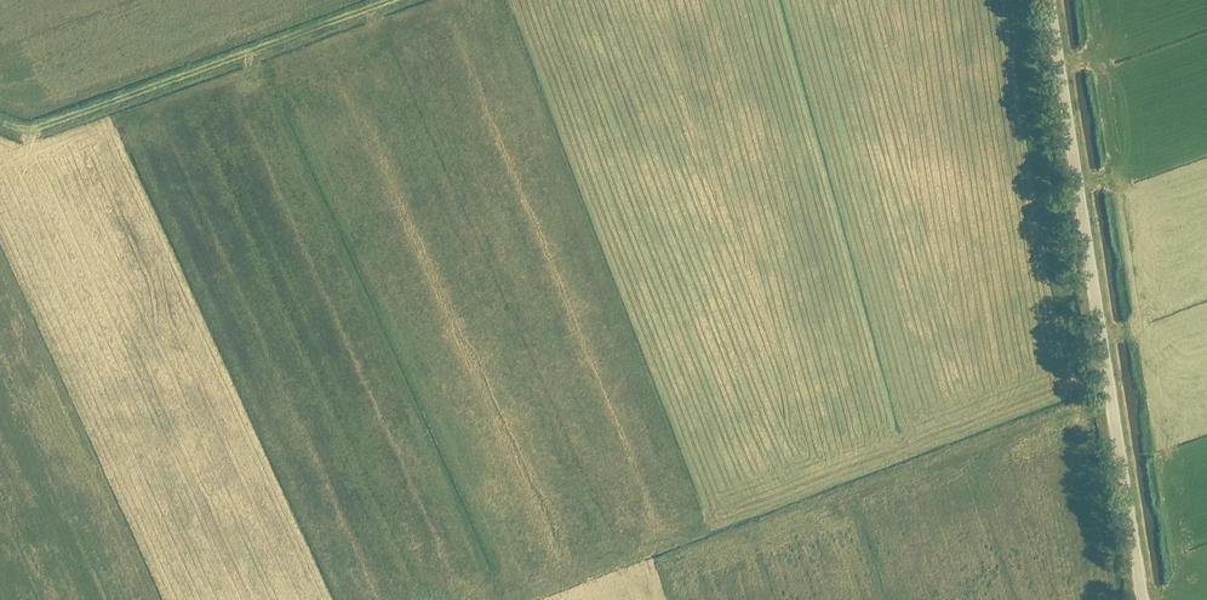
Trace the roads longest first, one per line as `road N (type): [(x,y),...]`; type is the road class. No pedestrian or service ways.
road 1 (unclassified): [(1141,599),(1049,0)]

